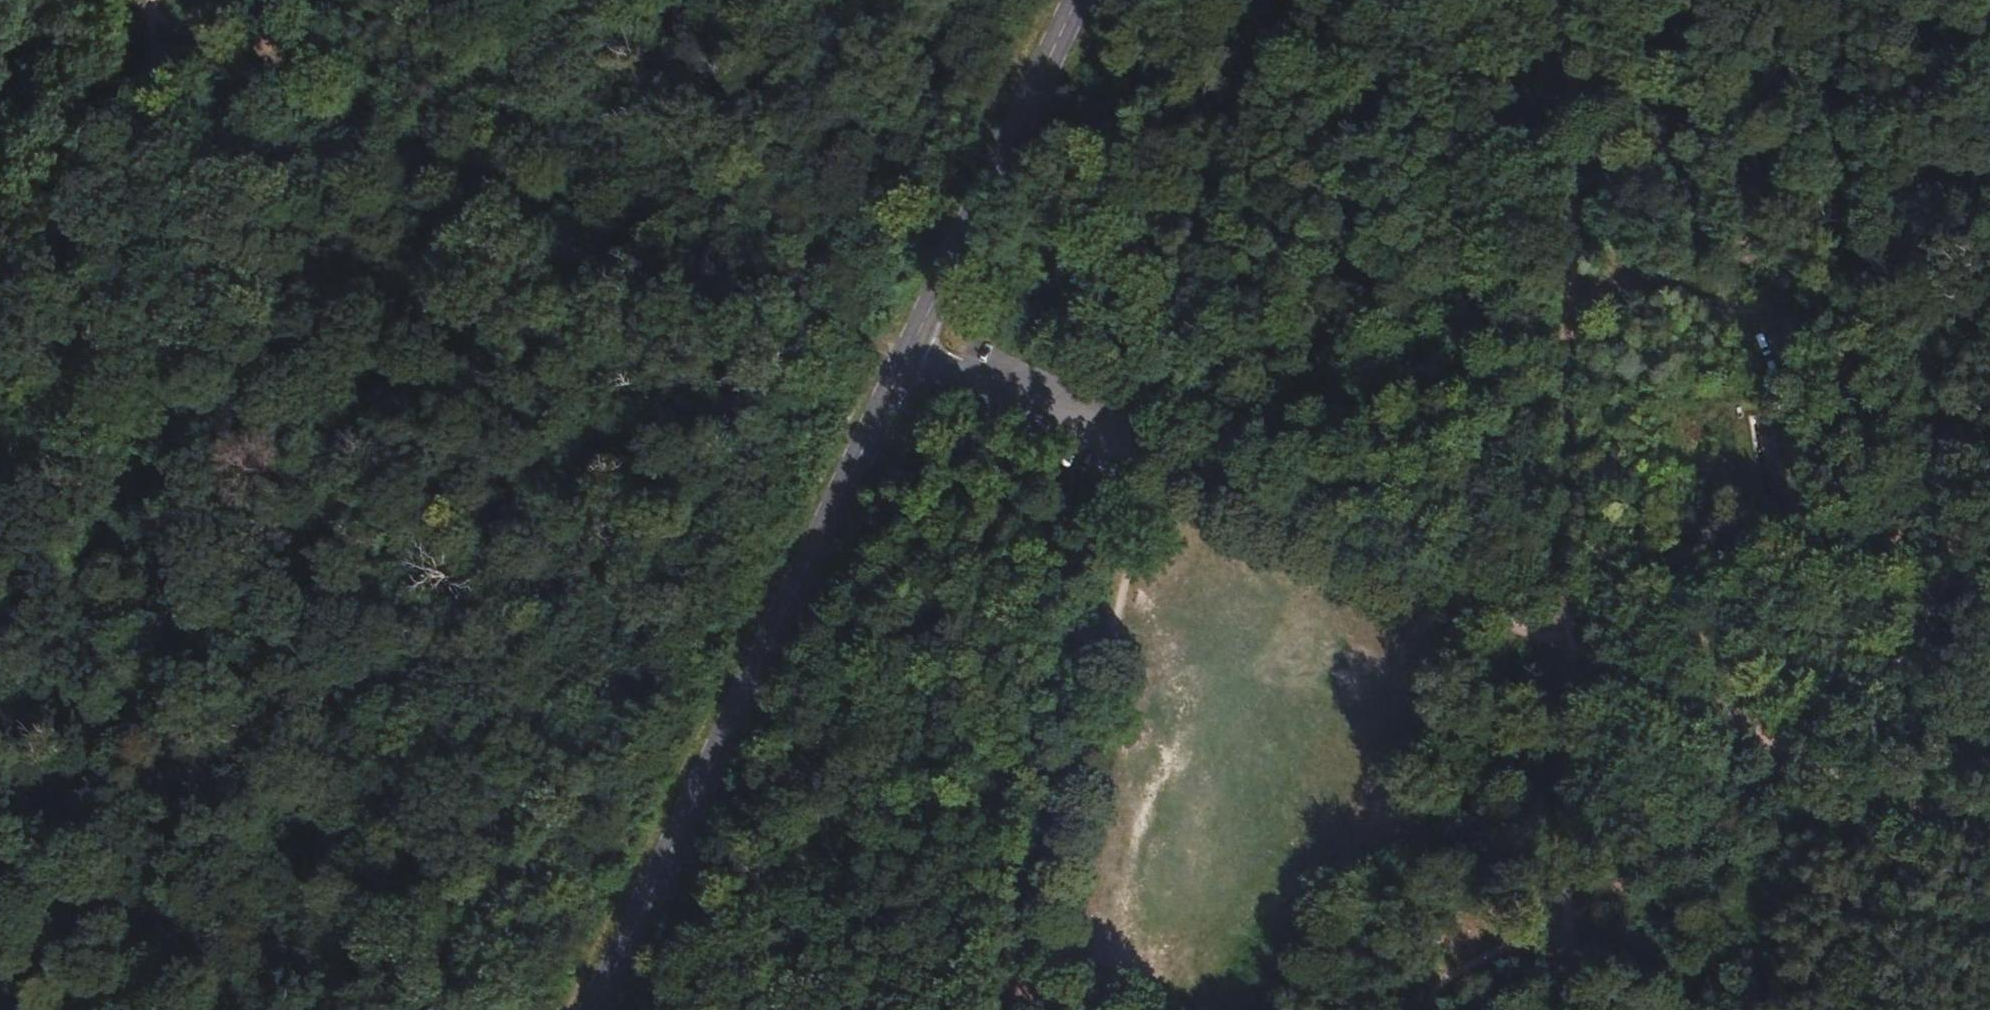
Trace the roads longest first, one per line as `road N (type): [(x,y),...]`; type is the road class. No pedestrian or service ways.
road 1 (motorway): [(1989,341),(0,658)]
road 2 (motorway): [(0,791),(1989,494)]
road 3 (secondary): [(592,1009),(1074,0)]
road 4 (track): [(1016,1009),(1266,0)]
road 5 (track): [(150,1009),(148,16)]
road 6 (track): [(148,16),(905,352)]
road 7 (track): [(1989,848),(1559,640)]
road 8 (track): [(1559,640),(1149,459)]
road 9 (track): [(1570,1009),(1559,640)]
road 10 (track): [(0,159),(148,16)]

